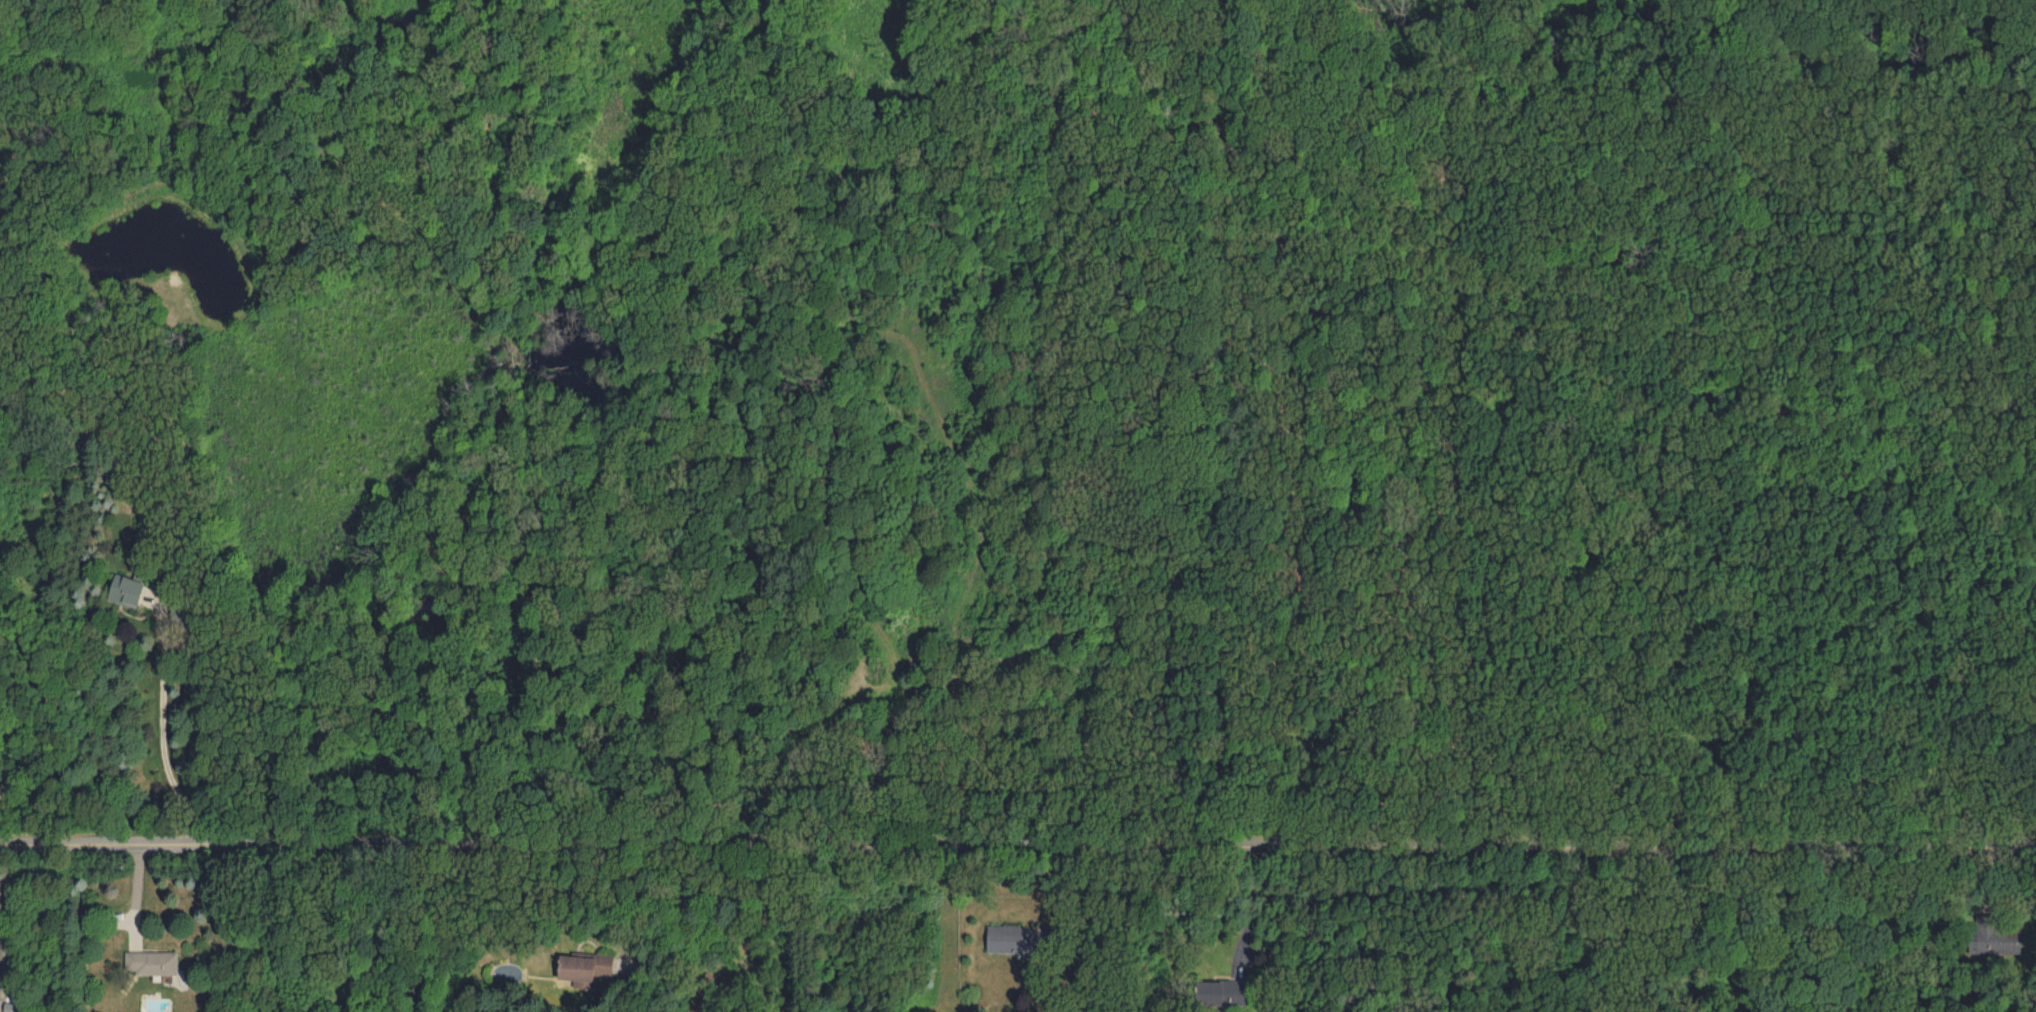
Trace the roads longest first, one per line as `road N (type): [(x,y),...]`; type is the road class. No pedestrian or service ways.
road 1 (residential): [(2035,850),(0,845)]

